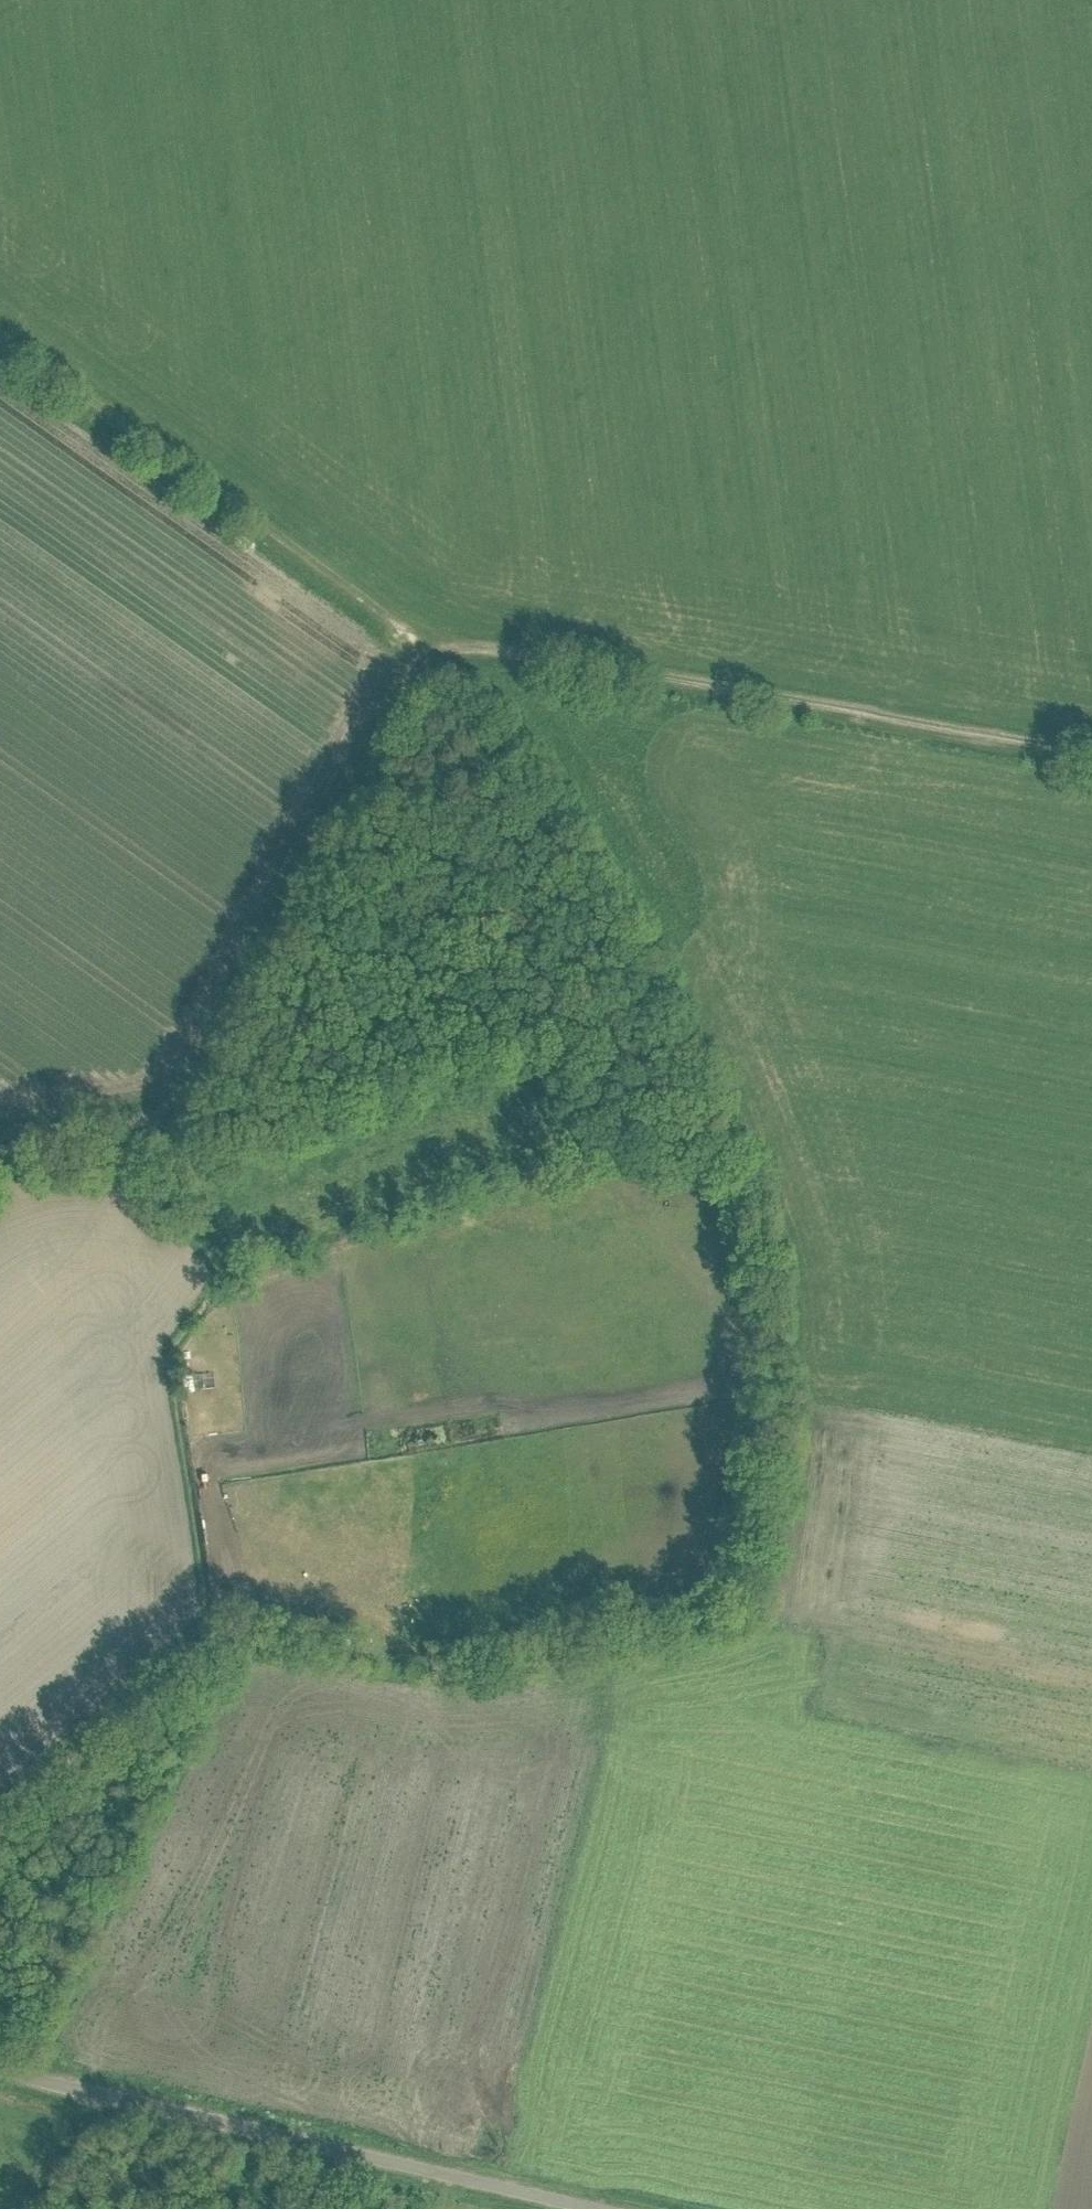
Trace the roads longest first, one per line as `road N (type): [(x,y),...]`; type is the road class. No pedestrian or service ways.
road 1 (track): [(0,1141),(37,1127),(140,1120),(191,1086),(422,645)]
road 2 (track): [(422,645),(1091,759)]
road 3 (unclassified): [(606,2208),(0,2071)]
road 4 (track): [(0,340),(422,645)]

